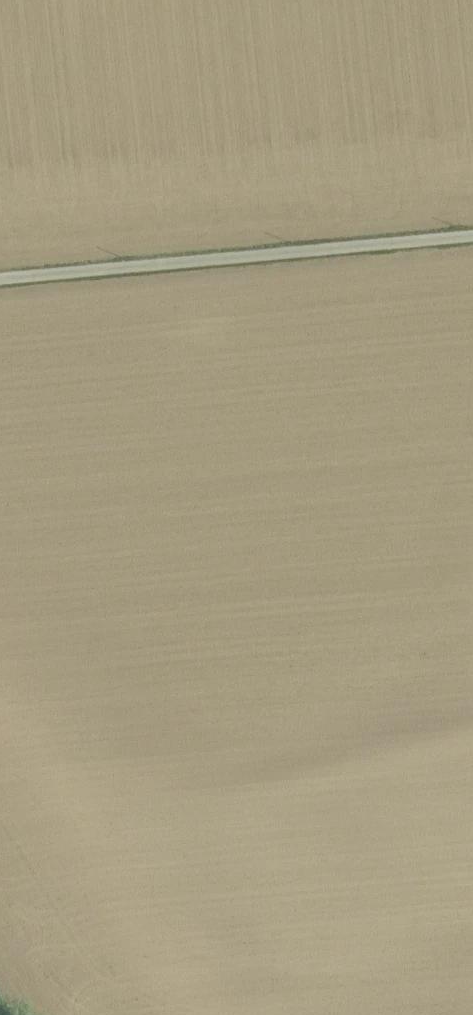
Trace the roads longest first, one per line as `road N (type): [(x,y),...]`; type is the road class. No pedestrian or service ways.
road 1 (unclassified): [(0,280),(472,237)]

